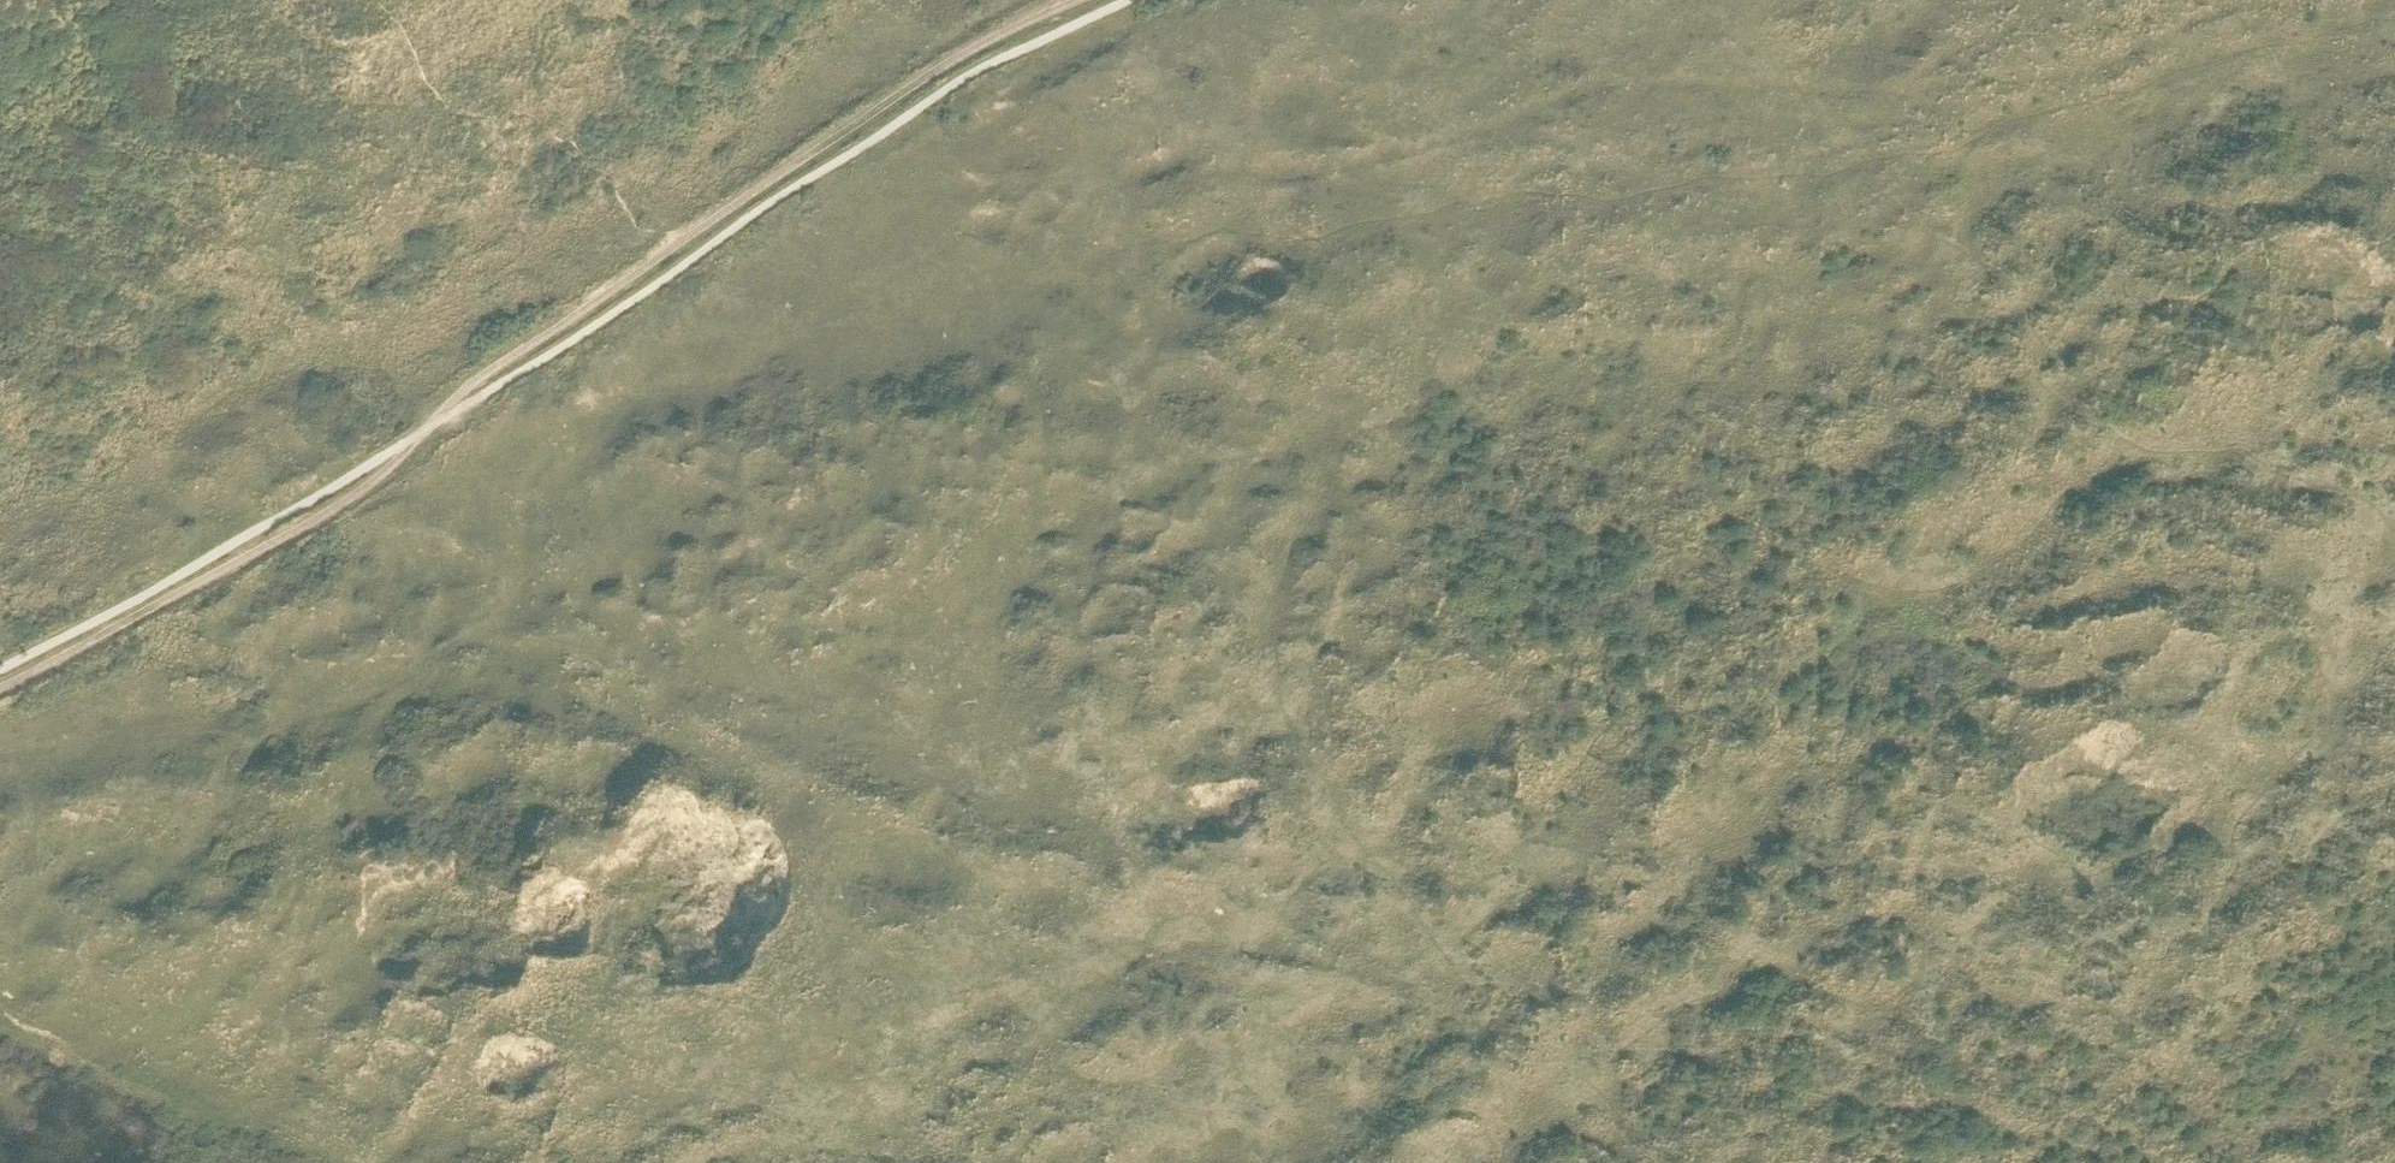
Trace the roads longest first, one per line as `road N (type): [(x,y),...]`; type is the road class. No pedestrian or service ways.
road 1 (track): [(1077,0),(945,65),(471,379),(443,404),(413,457),(307,526),(0,691)]

